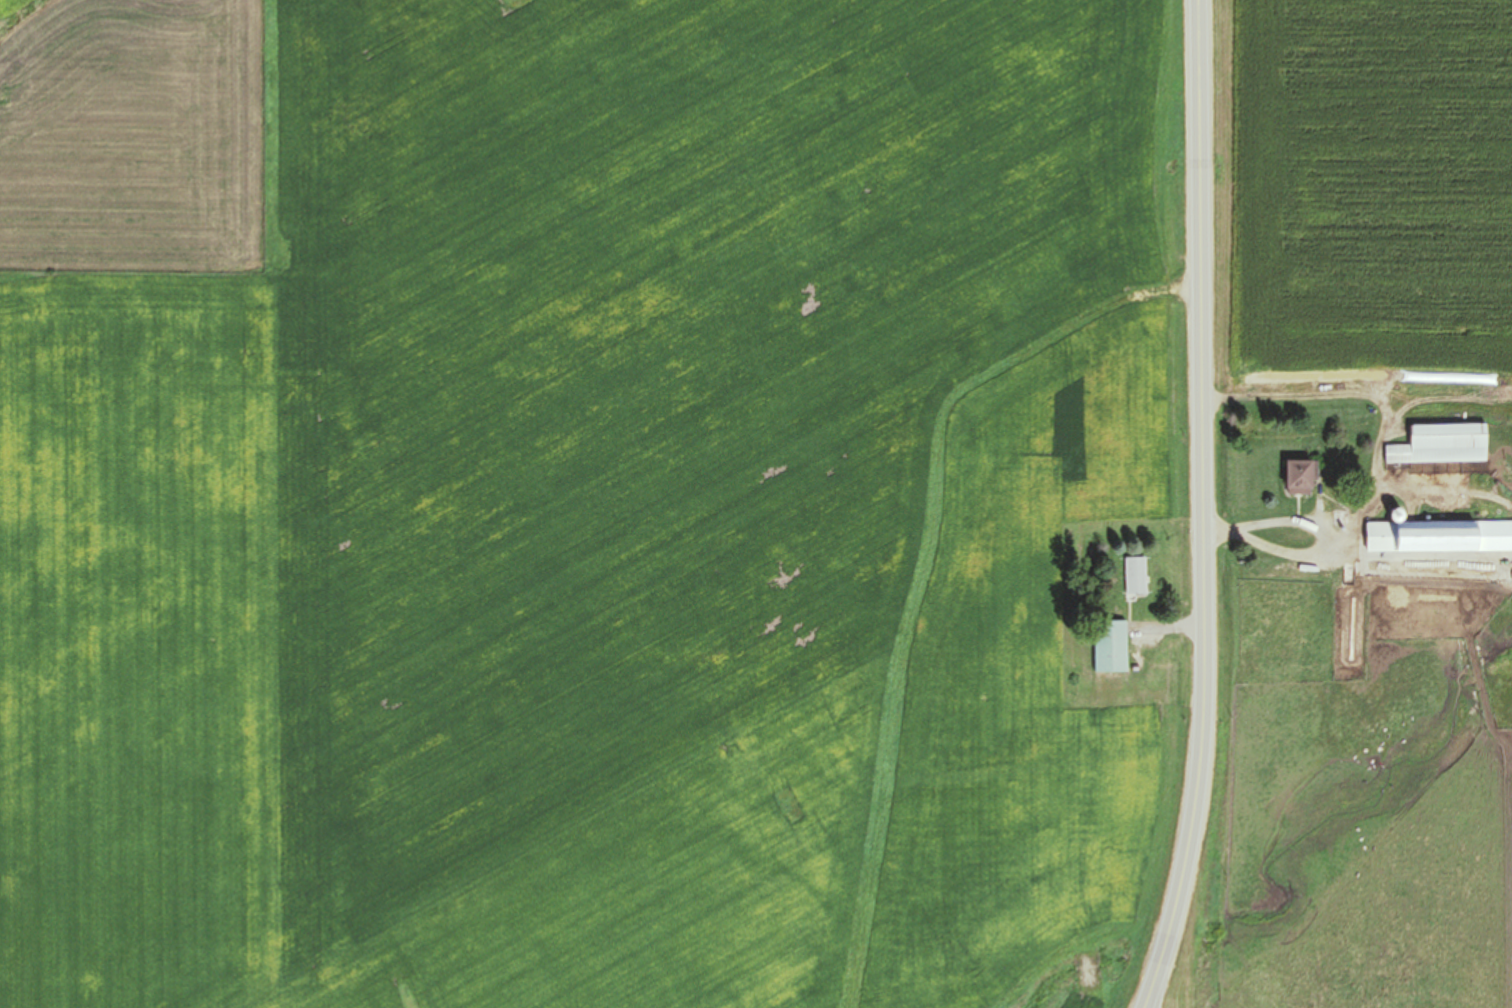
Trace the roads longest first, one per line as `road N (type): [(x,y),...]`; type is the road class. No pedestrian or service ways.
road 1 (primary): [(1165,959),(1196,811),(1204,726),(1202,0)]

